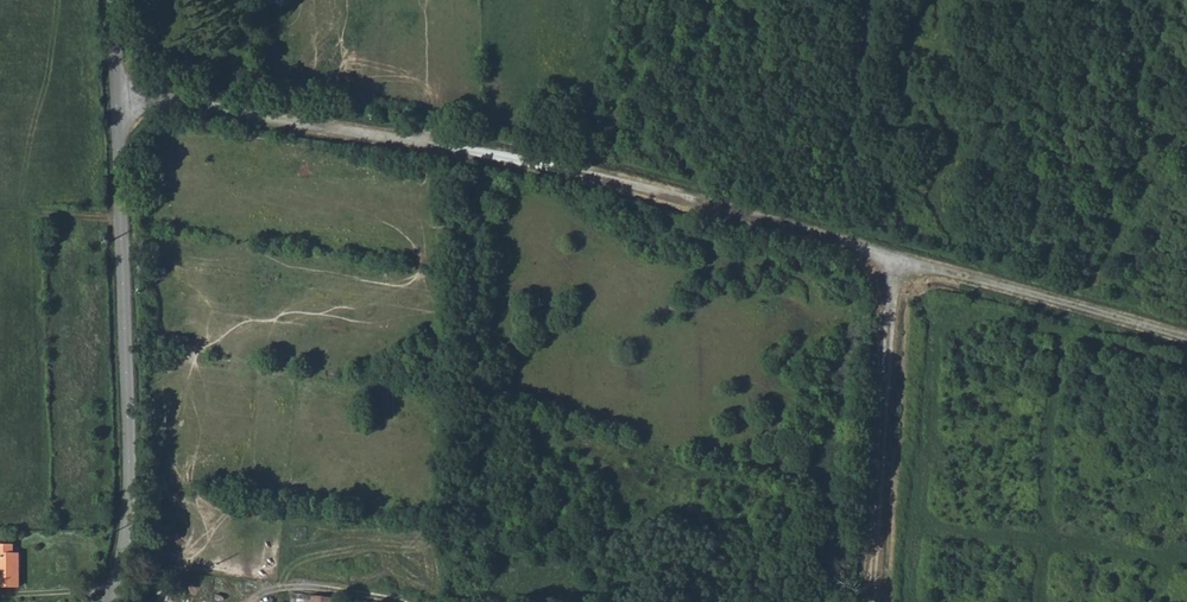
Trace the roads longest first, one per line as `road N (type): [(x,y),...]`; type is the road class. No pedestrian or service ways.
road 1 (track): [(119,100),(590,172),(1186,336)]
road 2 (unclassified): [(119,601),(133,492),(114,0)]
road 3 (track): [(875,601),(897,256)]

